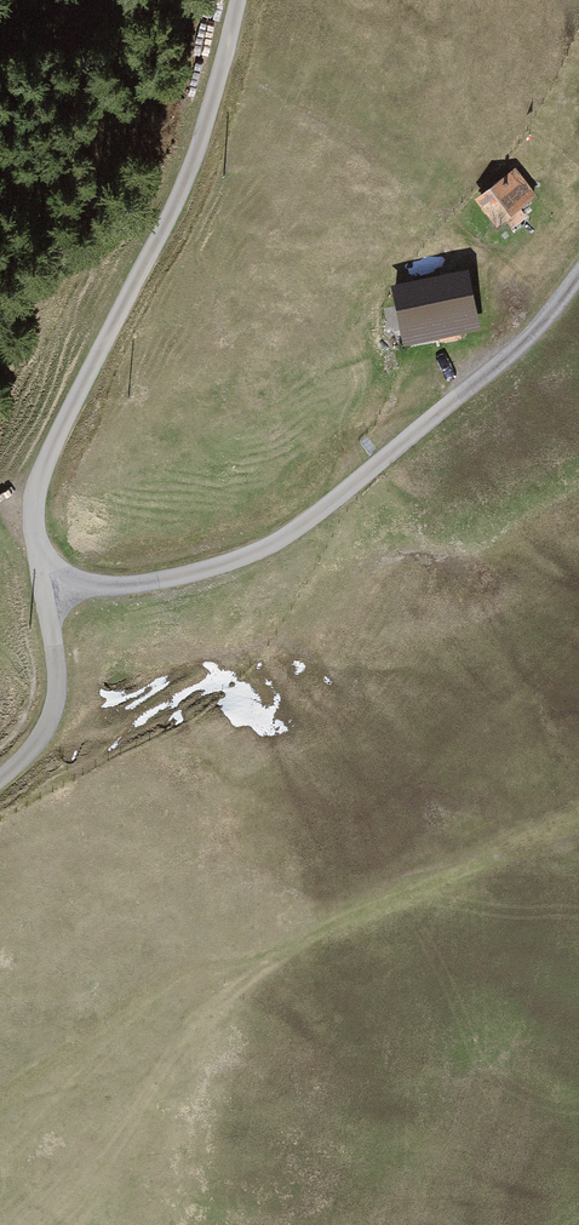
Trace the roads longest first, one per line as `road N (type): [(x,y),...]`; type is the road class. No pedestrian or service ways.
road 1 (track): [(578,822),(382,897),(233,973),(139,1002),(0,1101)]
road 2 (unclassified): [(52,574),(113,587),(185,578),(273,552),(505,361),(578,275)]
road 3 (unclassified): [(237,0),(216,111),(55,435),(30,519),(52,574)]
road 4 (unclassified): [(52,574),(61,705),(27,761),(0,785)]

